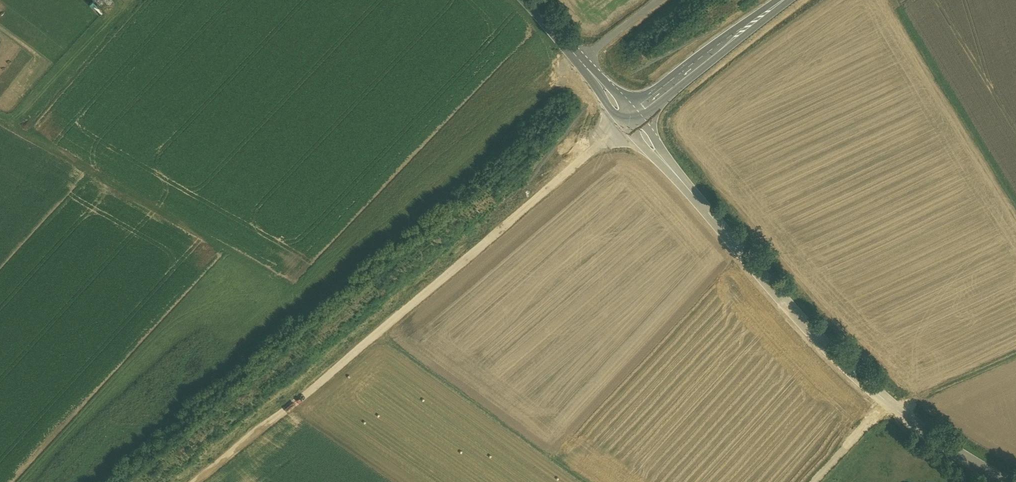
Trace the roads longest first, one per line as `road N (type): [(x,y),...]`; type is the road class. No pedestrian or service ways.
road 1 (tertiary): [(627,115),(830,352),(909,422),(1006,481)]
road 2 (track): [(632,121),(380,333)]
road 3 (track): [(0,122),(286,282)]
road 4 (track): [(380,333),(580,481)]
road 5 (track): [(380,333),(197,481)]
road 6 (track): [(895,0),(1015,195)]
road 7 (secondary): [(784,0),(627,115)]
road 8 (tertiary): [(527,0),(627,115)]
road 9 (track): [(896,410),(1015,356)]

